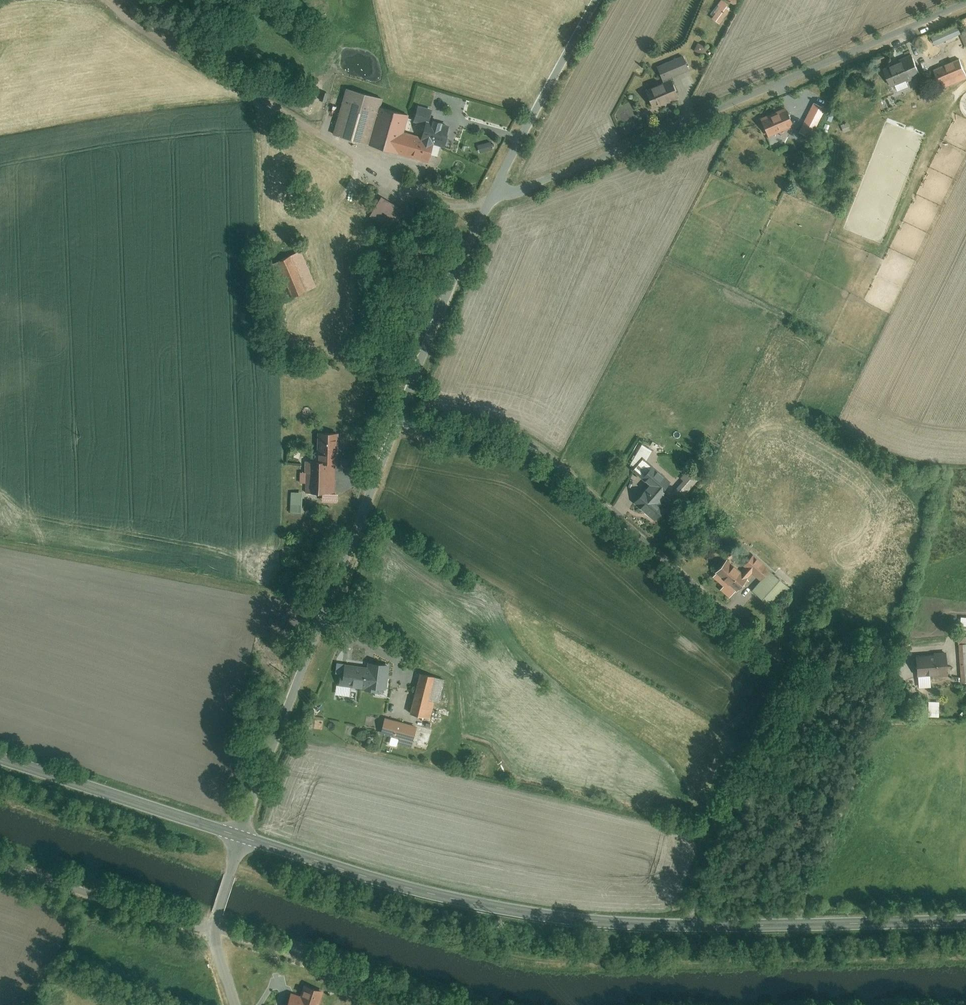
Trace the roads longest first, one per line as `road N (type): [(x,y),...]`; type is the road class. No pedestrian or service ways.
road 1 (tertiary): [(965,921),(682,926),(550,916),(405,887),(241,836)]
road 2 (unclassified): [(492,198),(965,3)]
road 3 (unclassified): [(397,428),(241,836)]
road 4 (unclassified): [(397,428),(501,434),(535,446),(729,617)]
road 5 (track): [(729,617),(797,672),(682,926)]
road 6 (unclassified): [(492,198),(456,207),(423,197),(224,75)]
road 7 (tertiary): [(241,836),(0,758)]
road 8 (unclassified): [(492,198),(397,428)]
road 9 (unclassified): [(597,0),(492,198)]
road 10 (unclassified): [(211,932),(0,866)]

